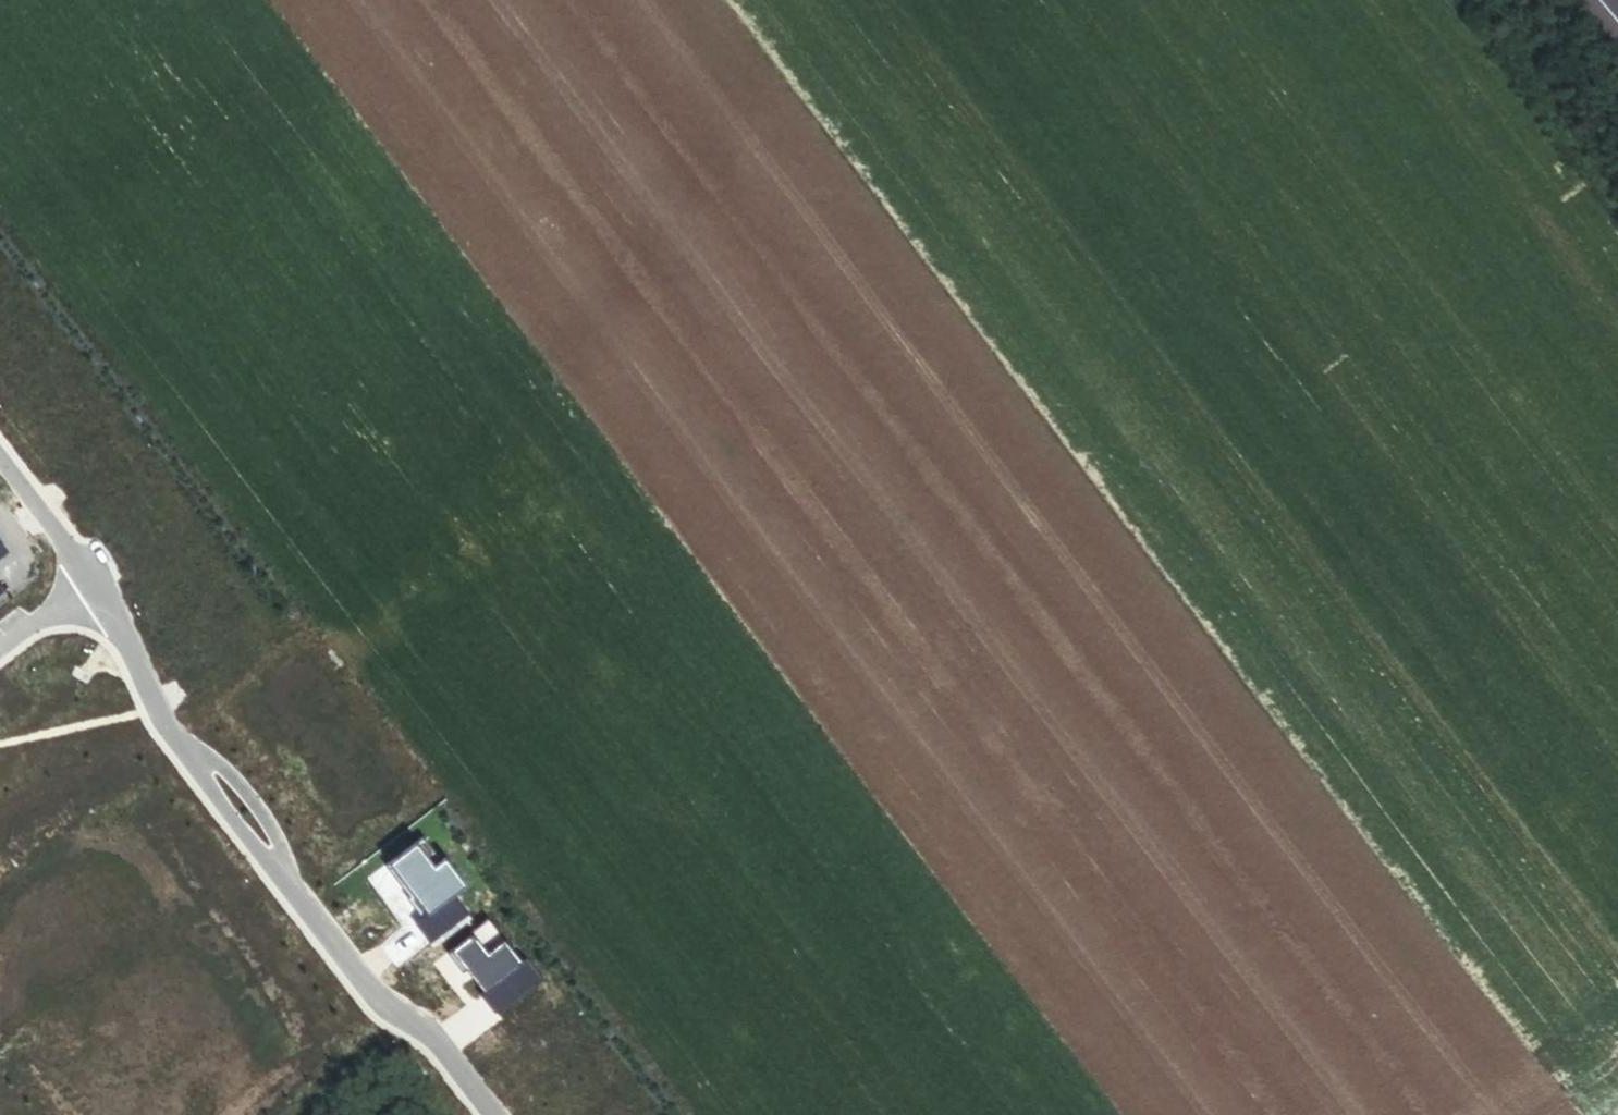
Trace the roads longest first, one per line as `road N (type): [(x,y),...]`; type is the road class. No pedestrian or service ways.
road 1 (residential): [(476,1114),(135,672),(84,571)]
road 2 (residential): [(84,571),(0,451)]

